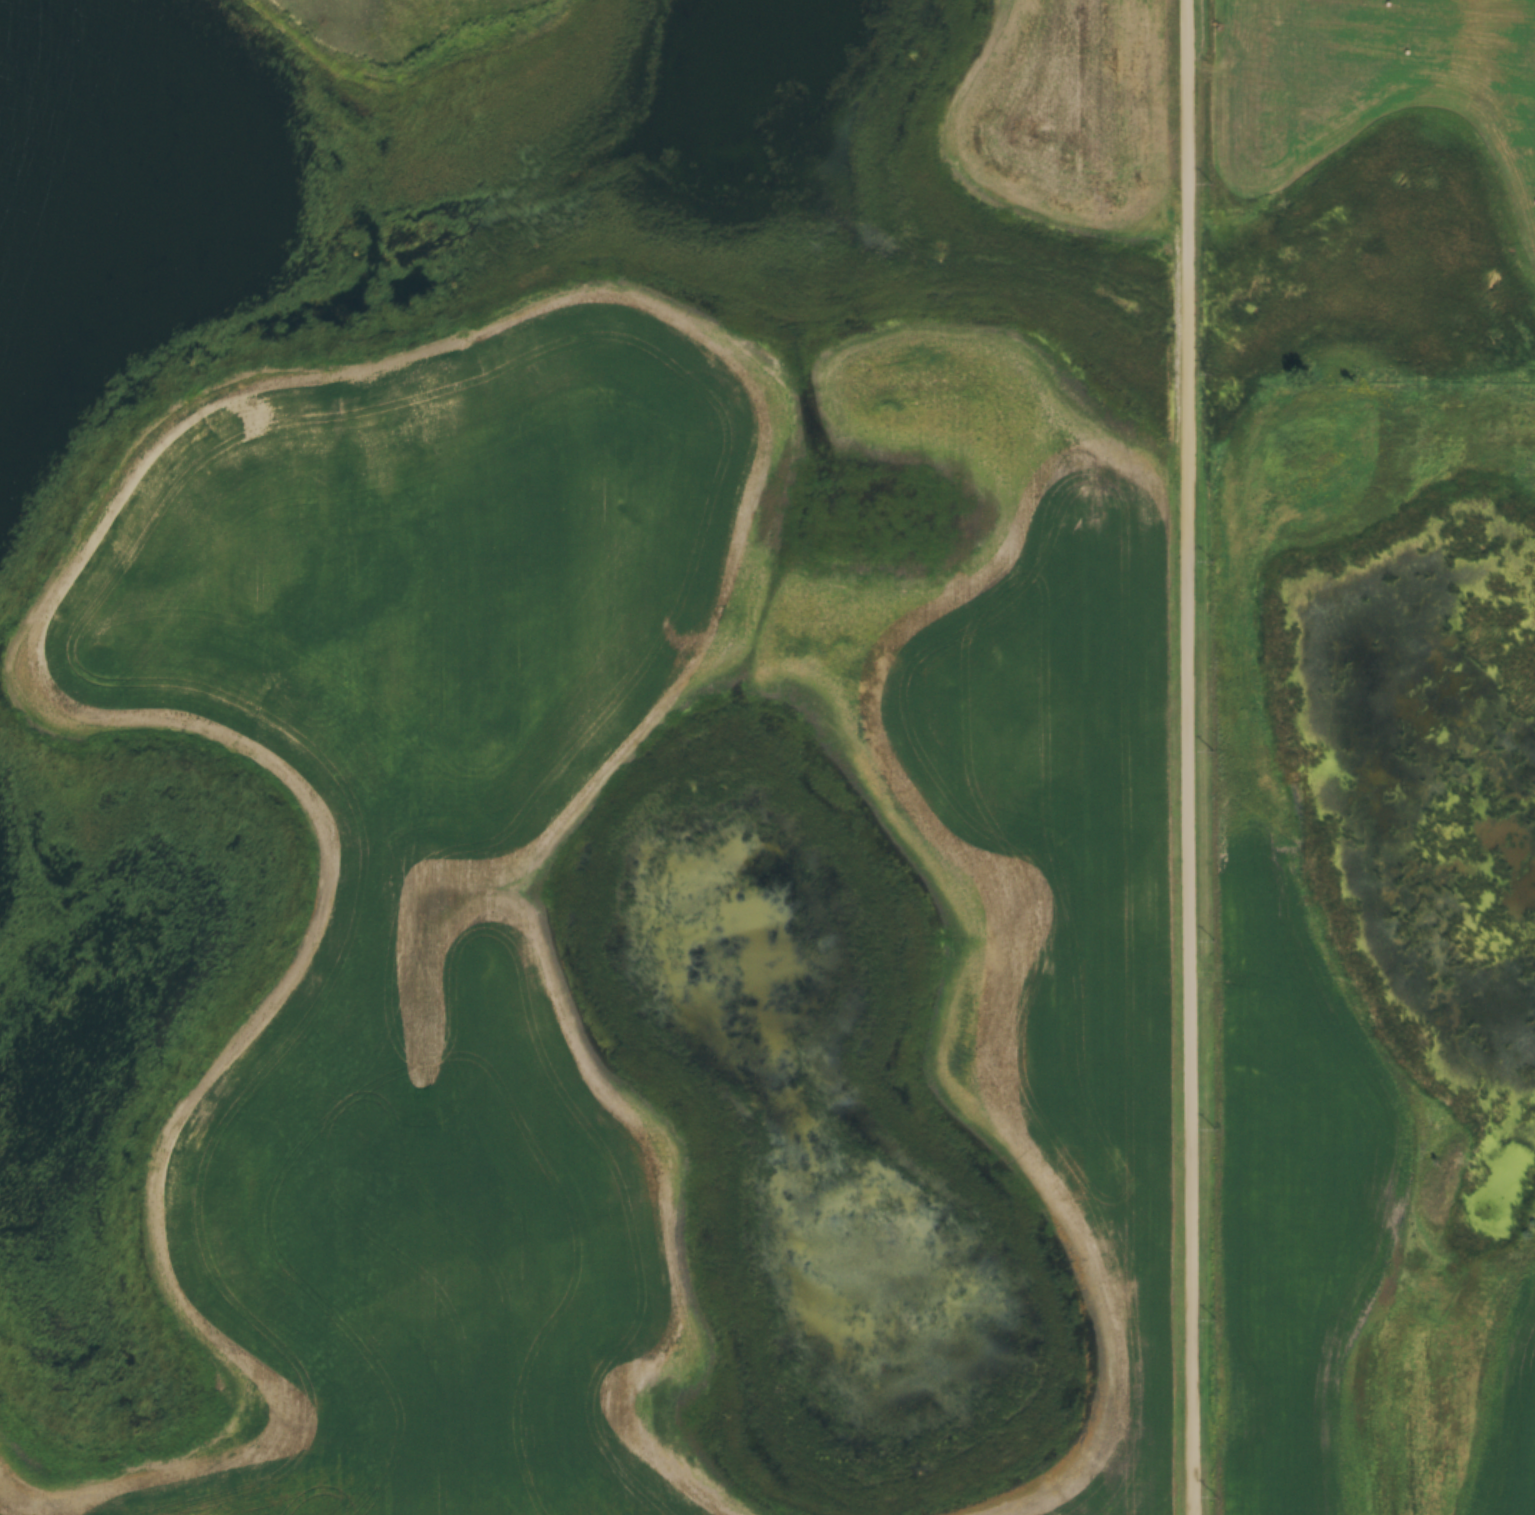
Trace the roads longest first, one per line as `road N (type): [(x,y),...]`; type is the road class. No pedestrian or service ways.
road 1 (tertiary): [(1191,1514),(1185,0)]

